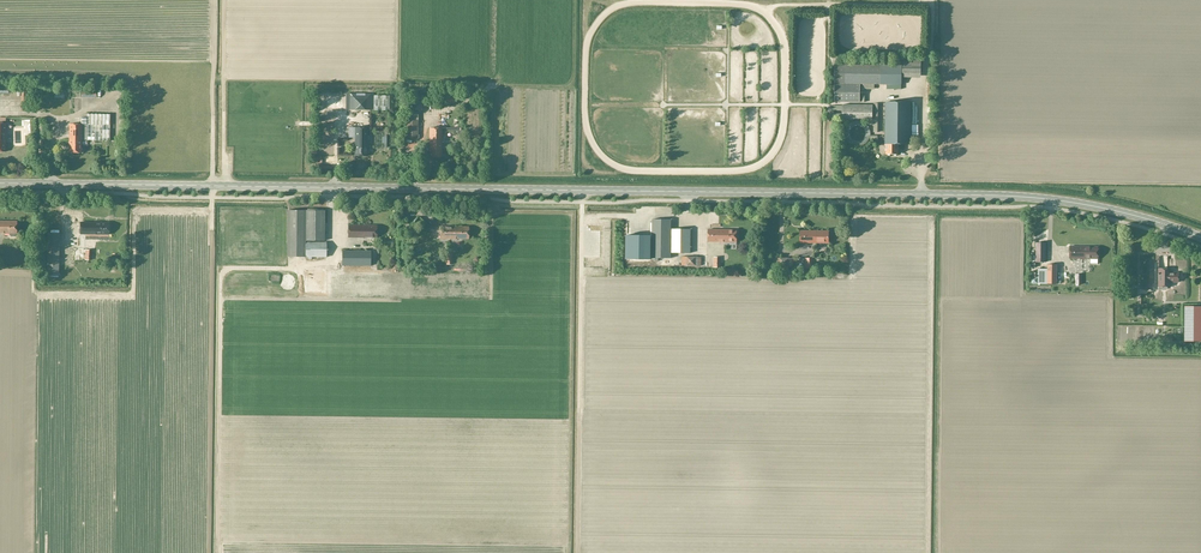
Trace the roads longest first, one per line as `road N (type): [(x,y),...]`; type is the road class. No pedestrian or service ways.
road 1 (secondary): [(1200,238),(1107,209),(1010,196),(0,183)]

